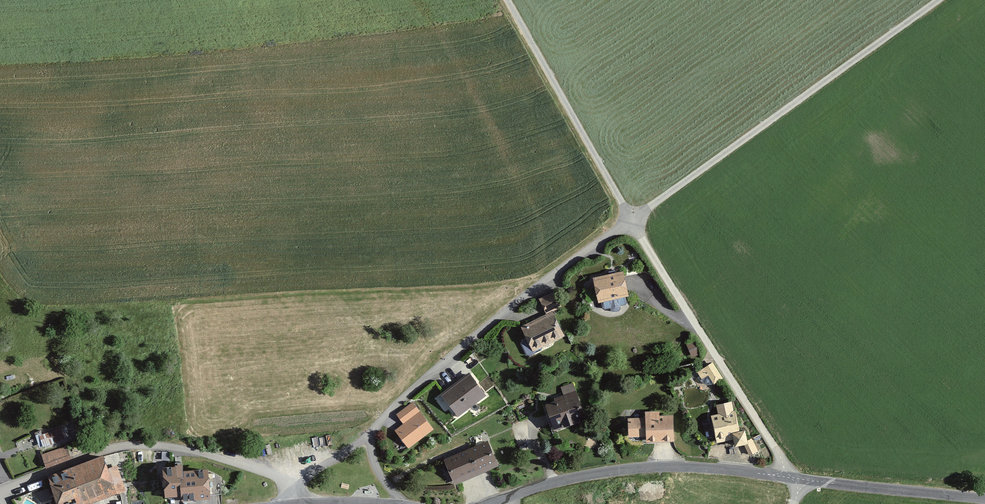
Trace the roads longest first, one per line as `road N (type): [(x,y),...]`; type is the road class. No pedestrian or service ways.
road 1 (residential): [(368,435),(536,287),(632,220)]
road 2 (residential): [(484,503),(631,469),(804,480)]
road 3 (residential): [(298,493),(262,470),(156,445),(116,446),(0,492)]
road 4 (unclassified): [(804,480),(984,499)]

